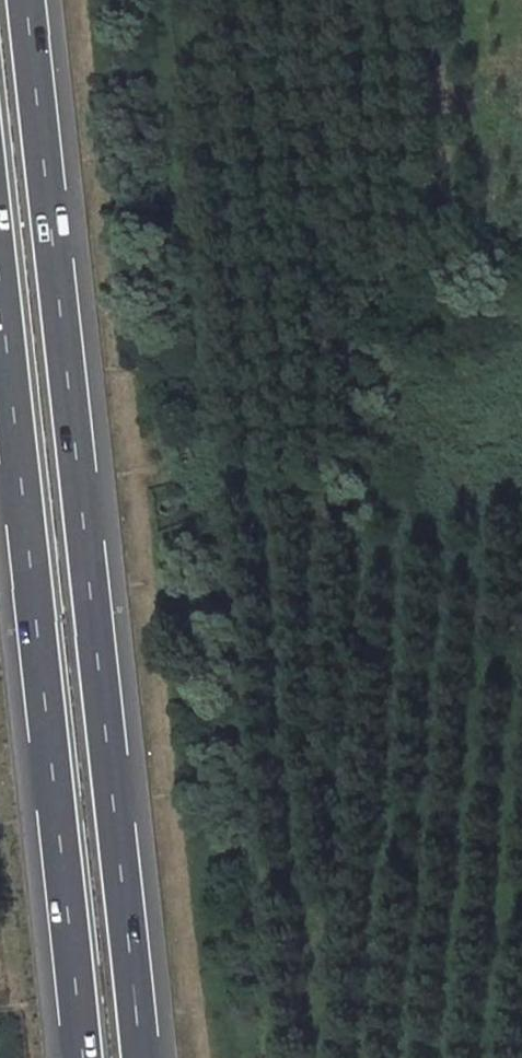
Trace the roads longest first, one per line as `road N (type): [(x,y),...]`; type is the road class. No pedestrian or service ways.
road 1 (motorway): [(146,1057),(32,0)]
road 2 (motorway): [(0,228),(89,1057)]

